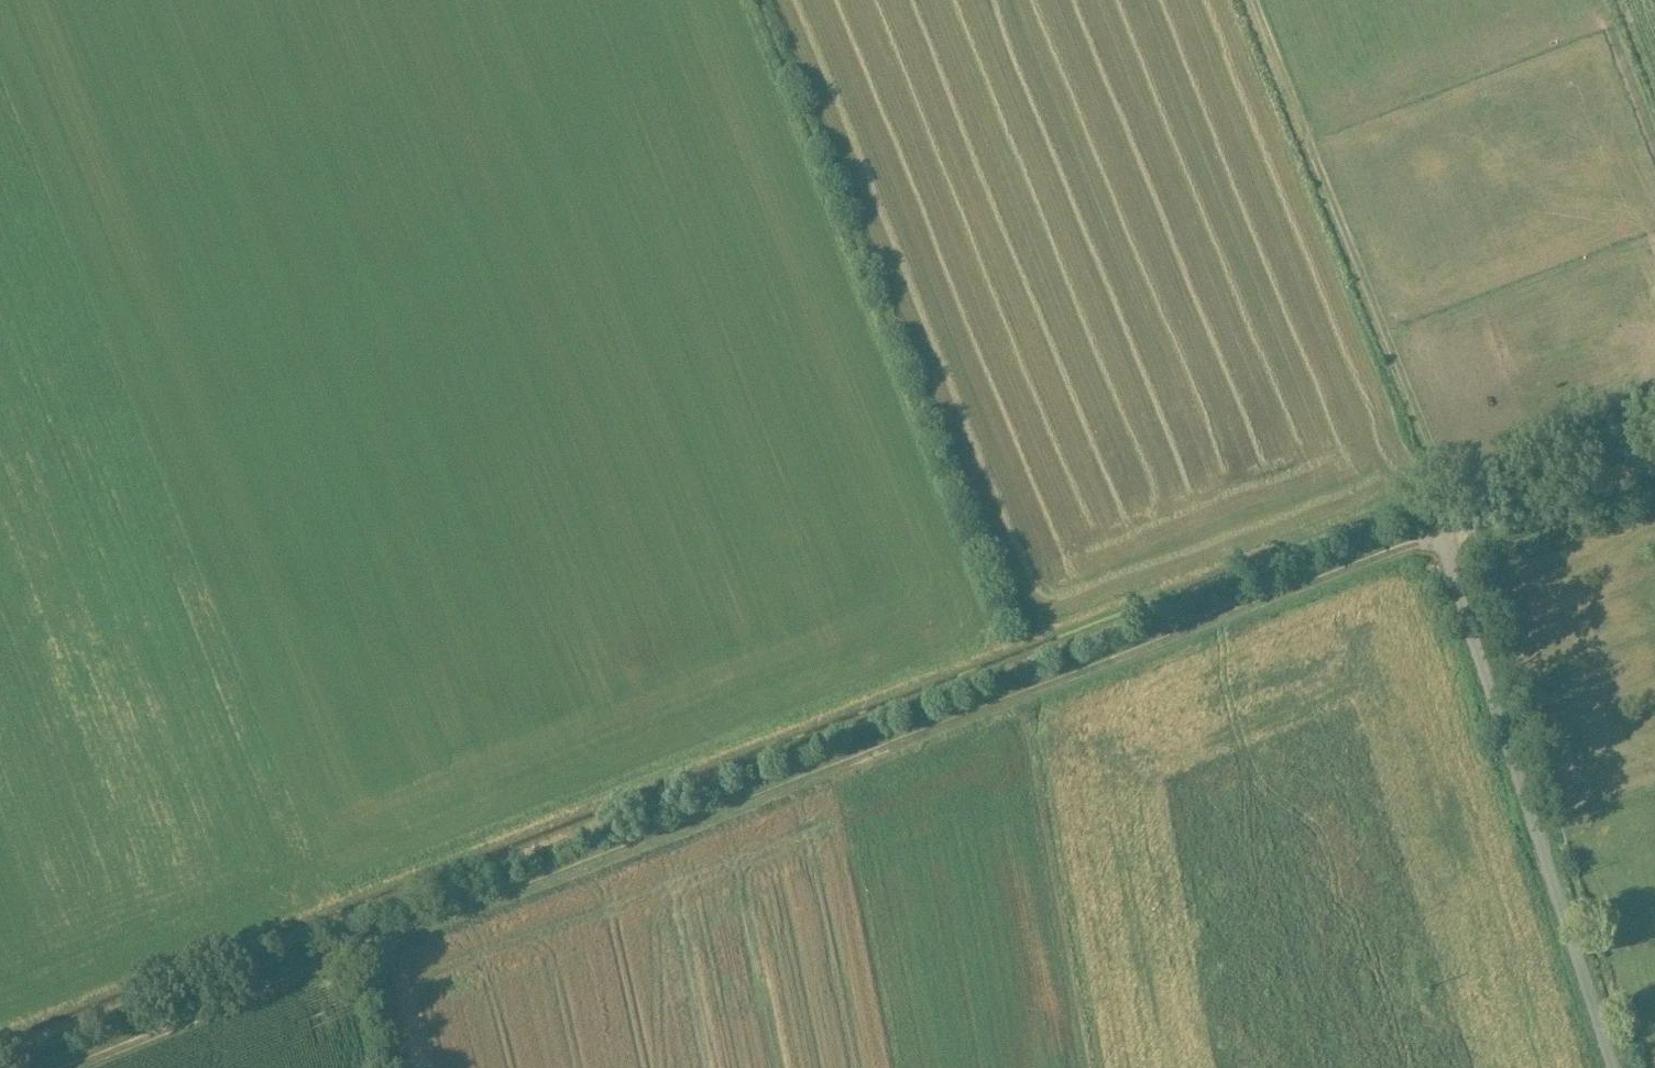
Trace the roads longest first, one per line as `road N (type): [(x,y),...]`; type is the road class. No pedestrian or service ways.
road 1 (track): [(48,1067),(1654,457)]
road 2 (unclassified): [(1613,1067),(1443,537)]

